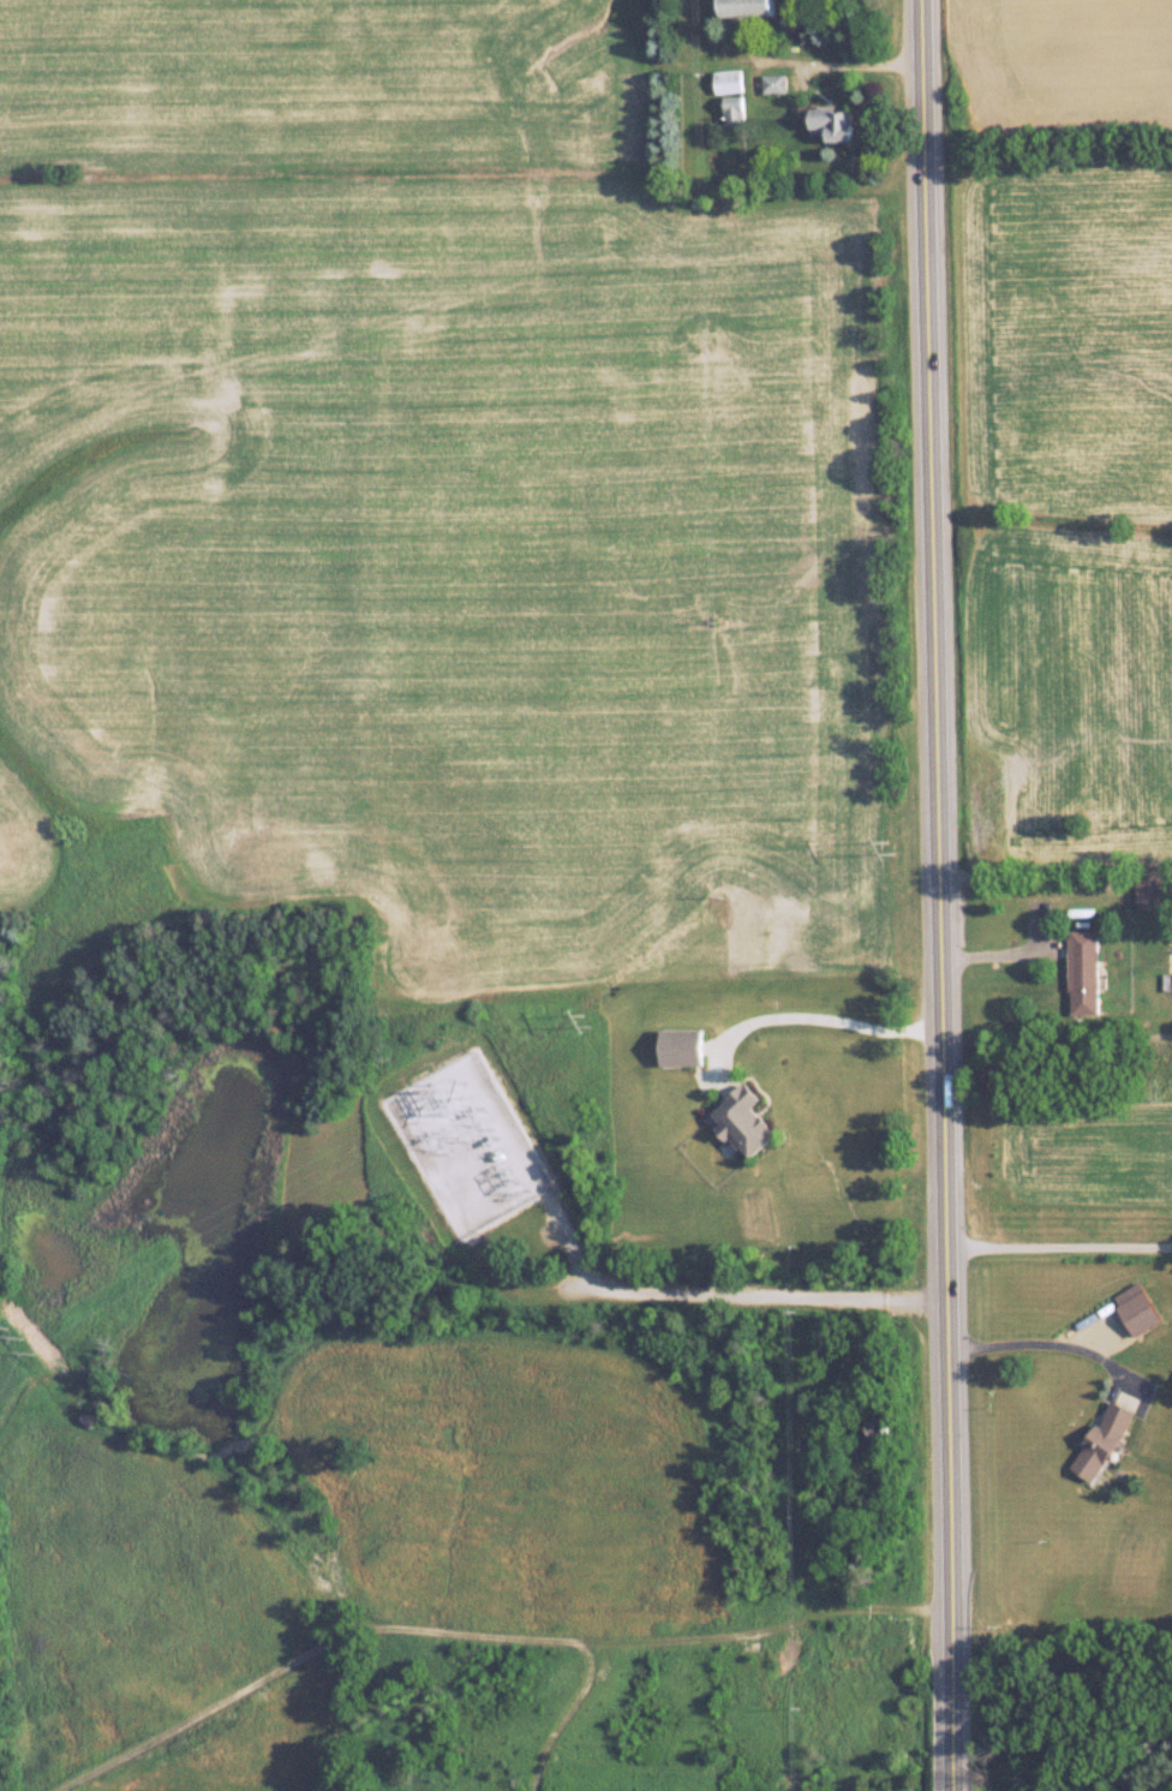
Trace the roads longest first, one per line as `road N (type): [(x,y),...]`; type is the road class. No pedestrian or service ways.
road 1 (secondary): [(958,1790),(929,0)]

